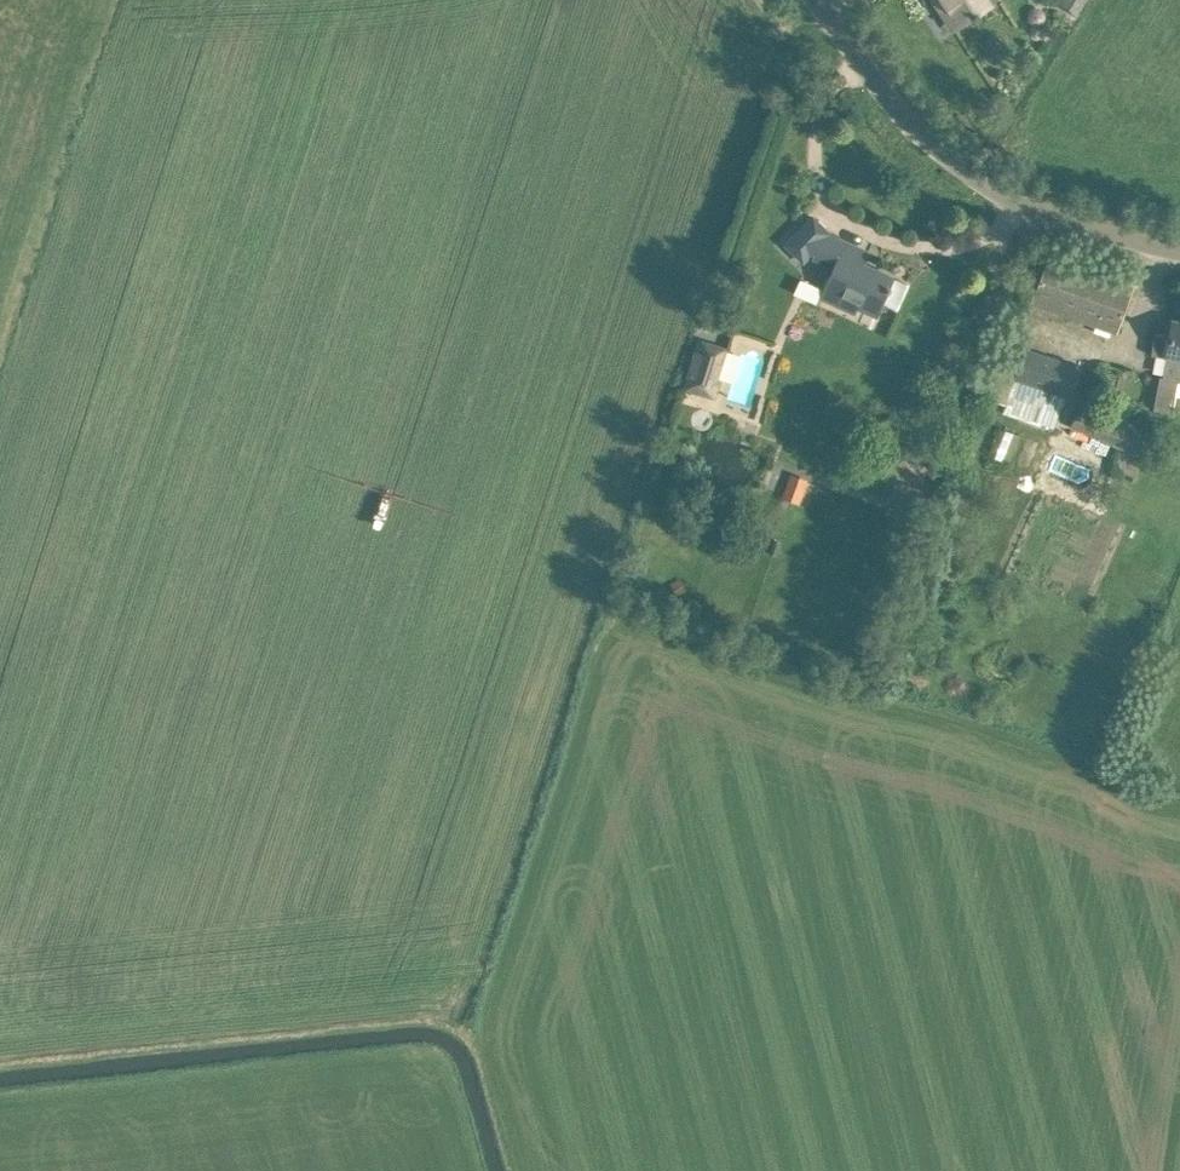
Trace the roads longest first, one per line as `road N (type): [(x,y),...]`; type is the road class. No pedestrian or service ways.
road 1 (unclassified): [(1179,256),(1018,219),(931,165),(802,0)]

